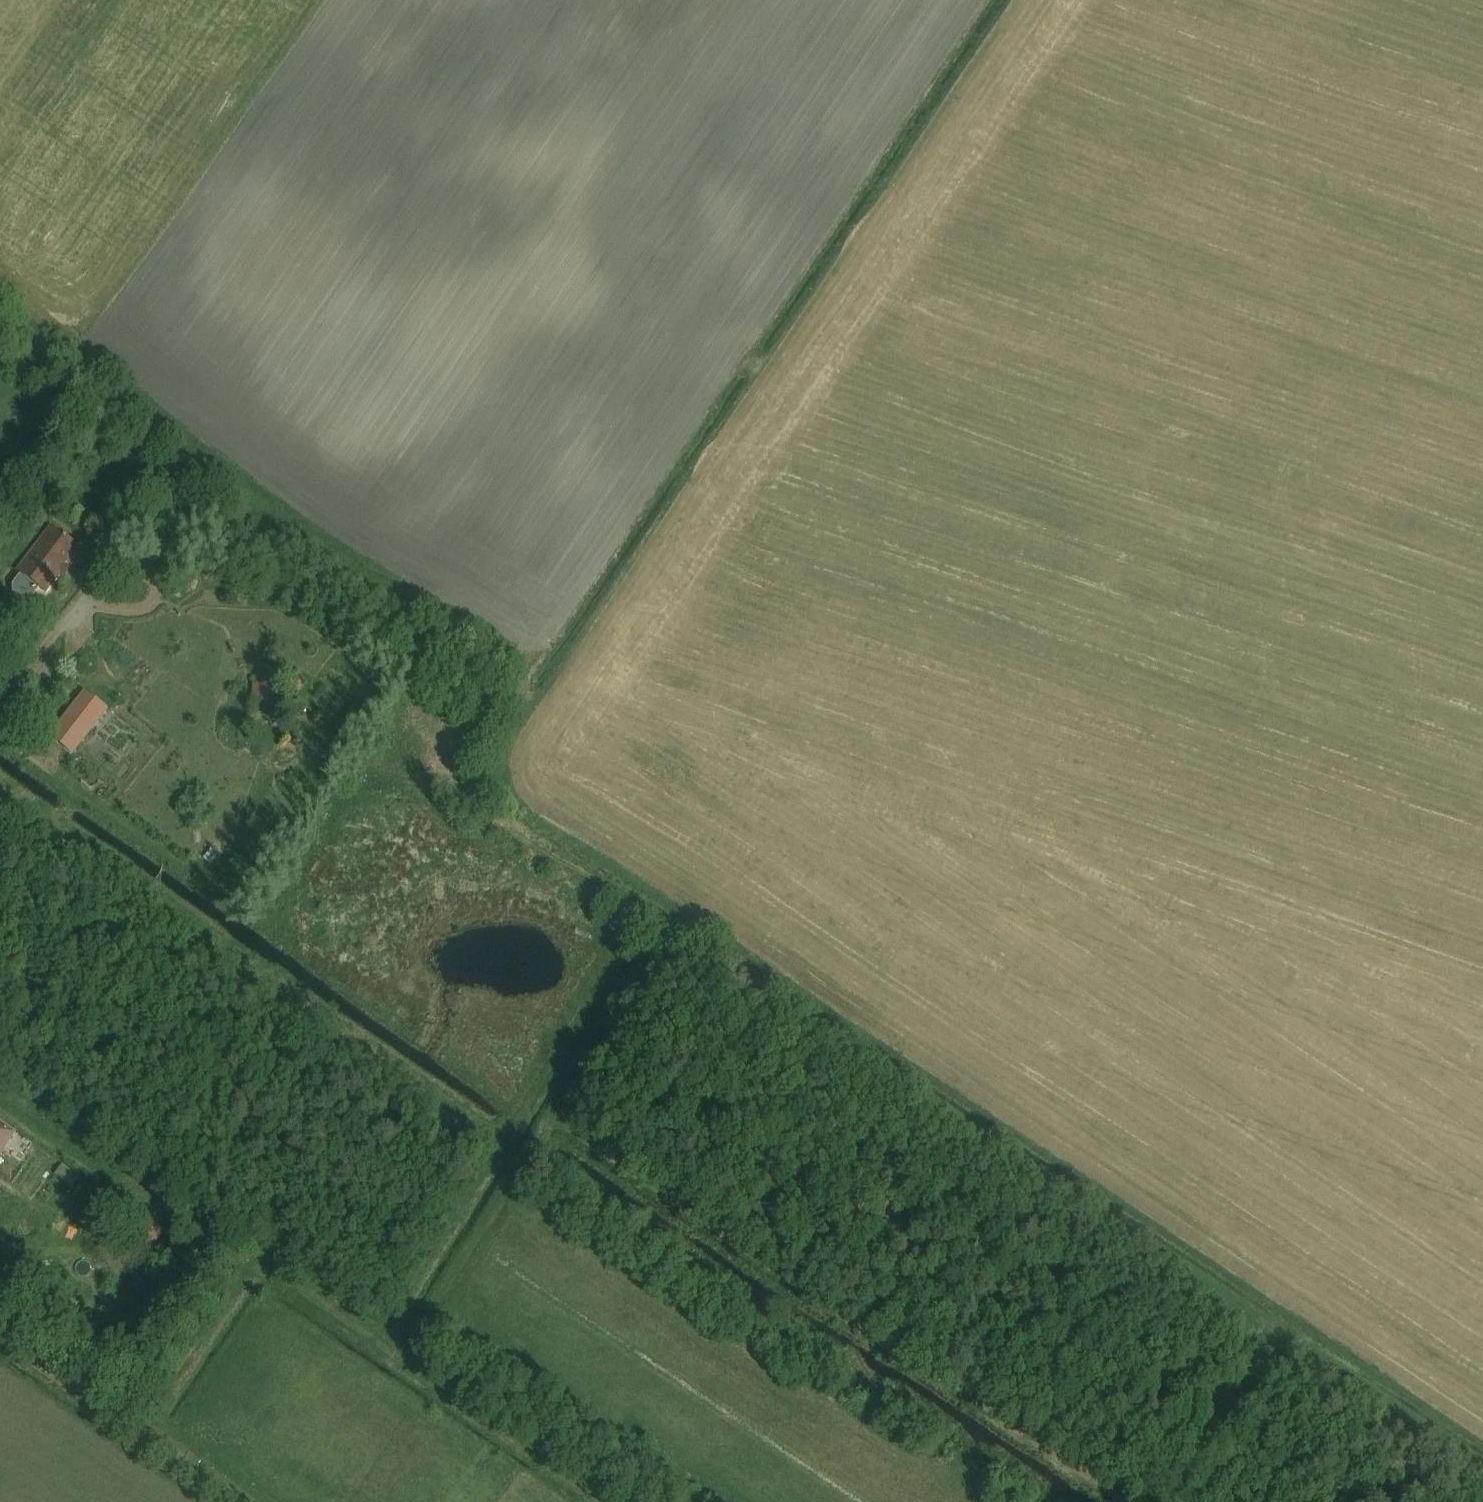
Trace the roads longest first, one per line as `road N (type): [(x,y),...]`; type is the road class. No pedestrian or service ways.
road 1 (unclassified): [(237,1501),(0,1335)]

